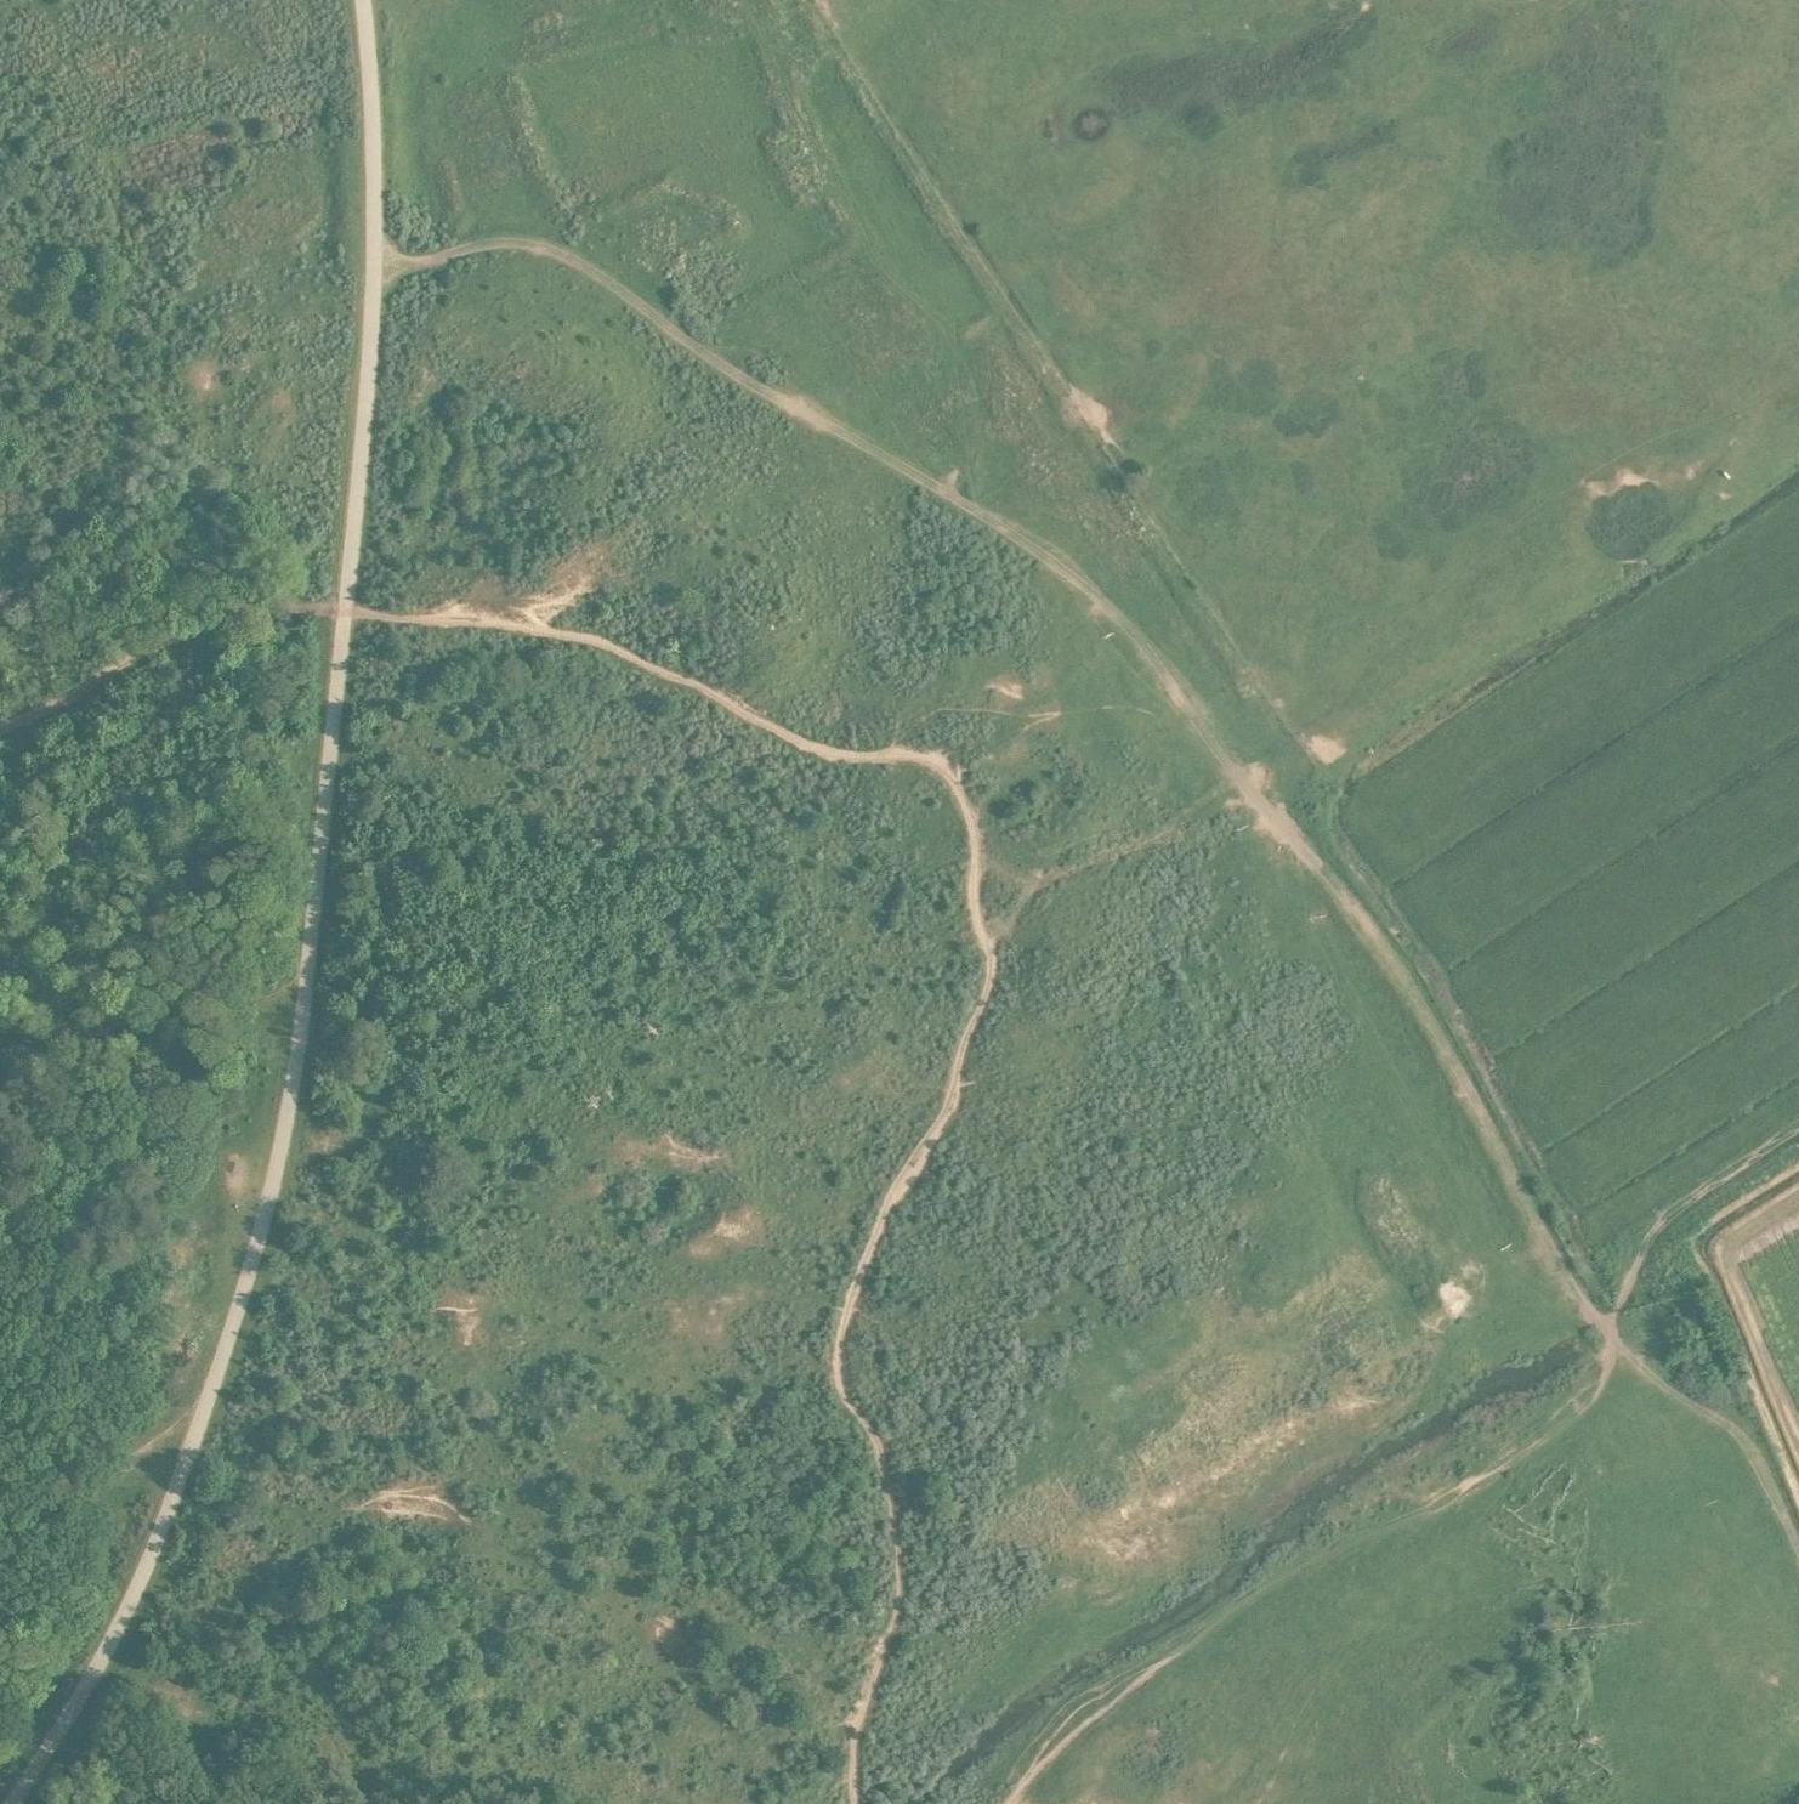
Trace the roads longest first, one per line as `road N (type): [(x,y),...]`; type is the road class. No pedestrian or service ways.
road 1 (track): [(1798,1128),(1642,1232),(1612,1339)]

